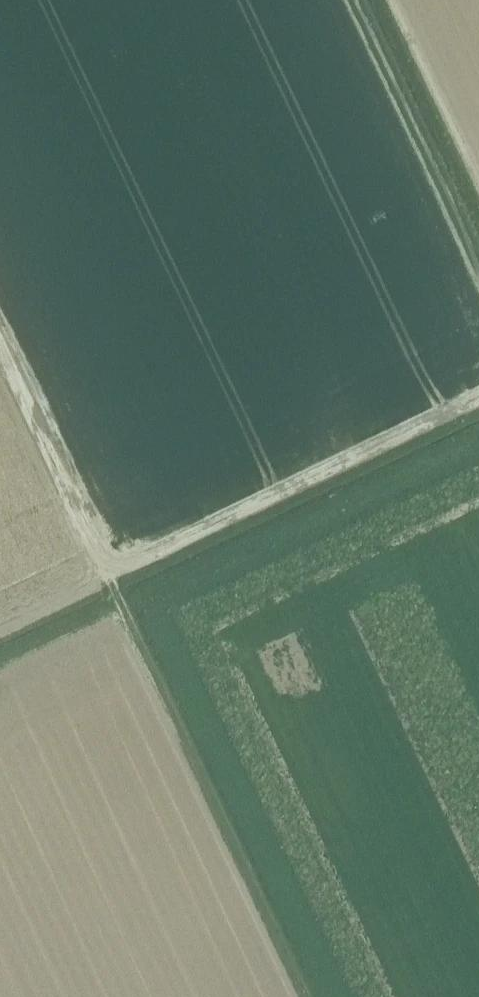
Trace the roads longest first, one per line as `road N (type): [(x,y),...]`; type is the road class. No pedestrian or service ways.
road 1 (track): [(310,996),(0,342)]
road 2 (track): [(107,567),(127,566),(478,401)]

